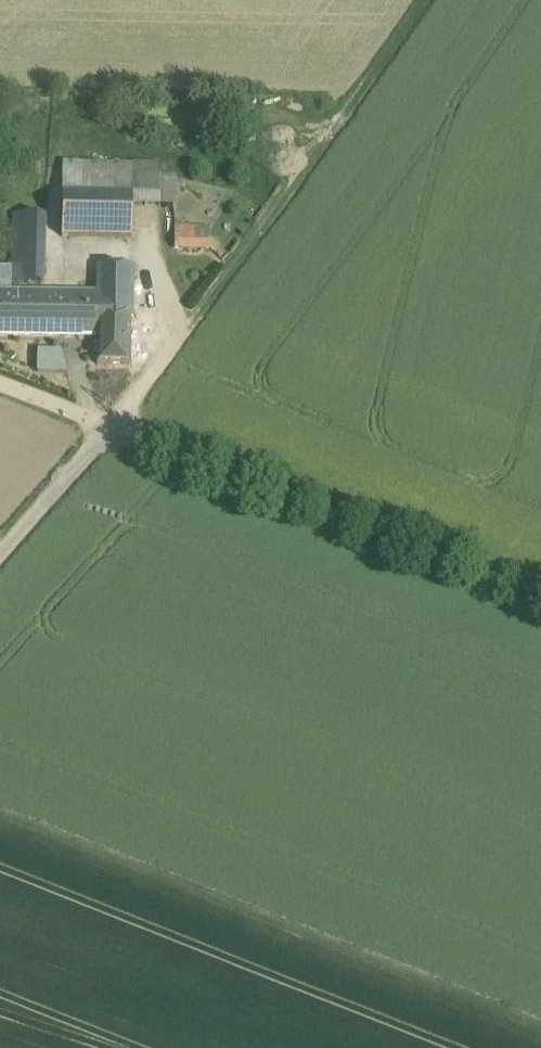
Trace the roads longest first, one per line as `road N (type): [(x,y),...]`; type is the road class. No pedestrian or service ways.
road 1 (track): [(540,596),(115,427)]
road 2 (track): [(115,427),(362,97)]
road 3 (residential): [(115,427),(0,558)]
road 4 (track): [(115,427),(0,381)]

